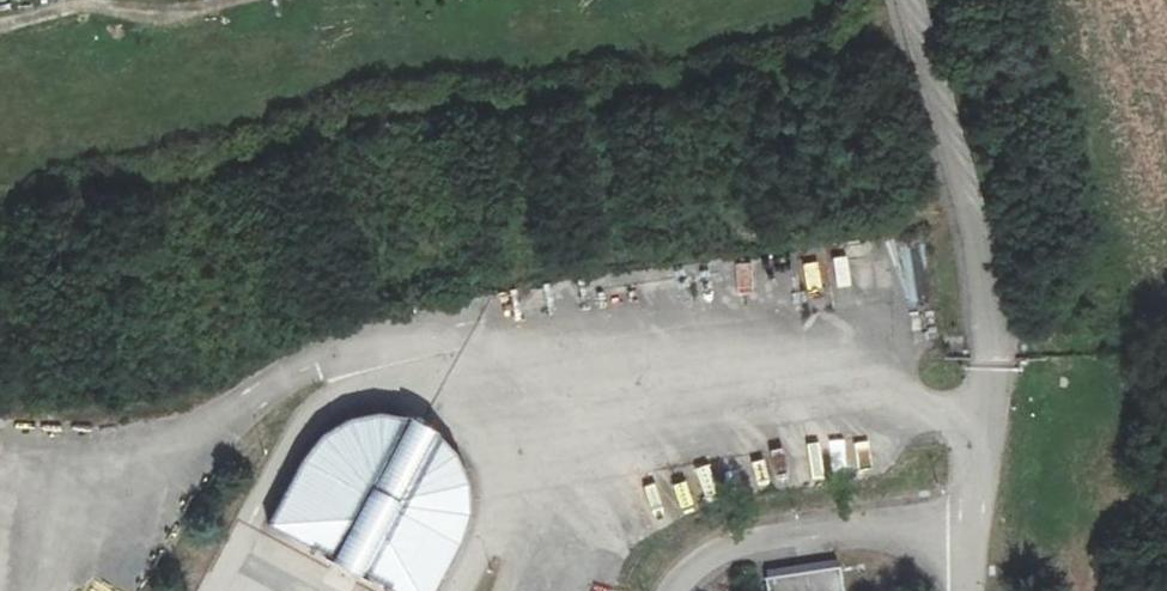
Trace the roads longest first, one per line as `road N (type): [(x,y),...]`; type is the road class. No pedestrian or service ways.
road 1 (residential): [(906,0),(977,235),(996,360)]
road 2 (track): [(0,27),(66,13),(193,16),(261,0)]

